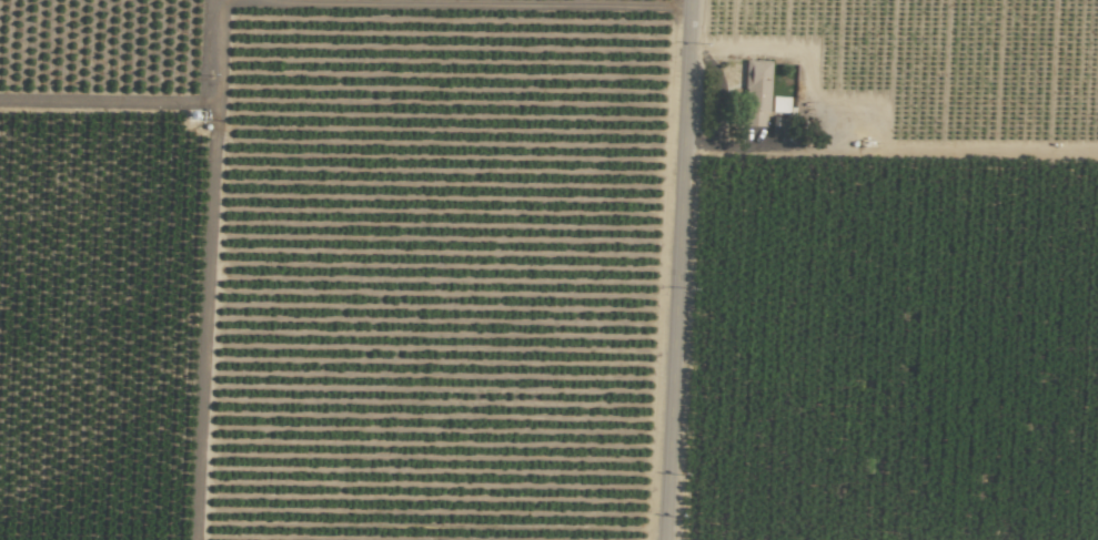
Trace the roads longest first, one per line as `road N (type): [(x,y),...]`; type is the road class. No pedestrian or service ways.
road 1 (residential): [(687,0),(661,539)]

